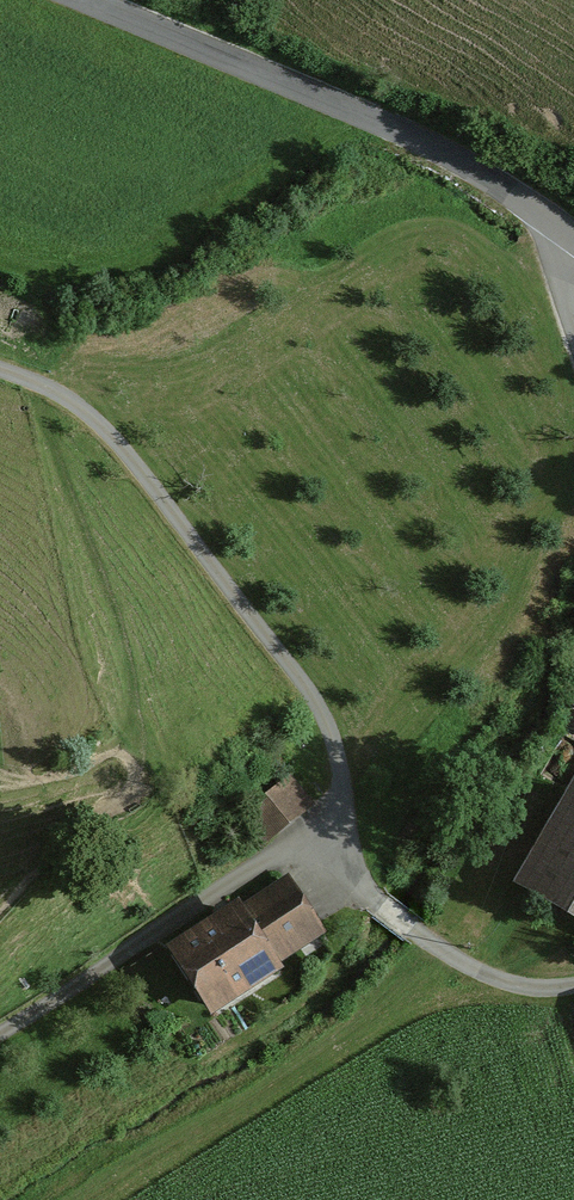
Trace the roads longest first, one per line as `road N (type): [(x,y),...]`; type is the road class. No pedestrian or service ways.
road 1 (track): [(0,372),(49,388),(103,423),(321,702),(362,871),(382,902),(497,979),(539,992),(573,992)]
road 2 (unclassified): [(92,0),(331,100),(487,177)]
road 3 (track): [(0,1039),(349,815)]

